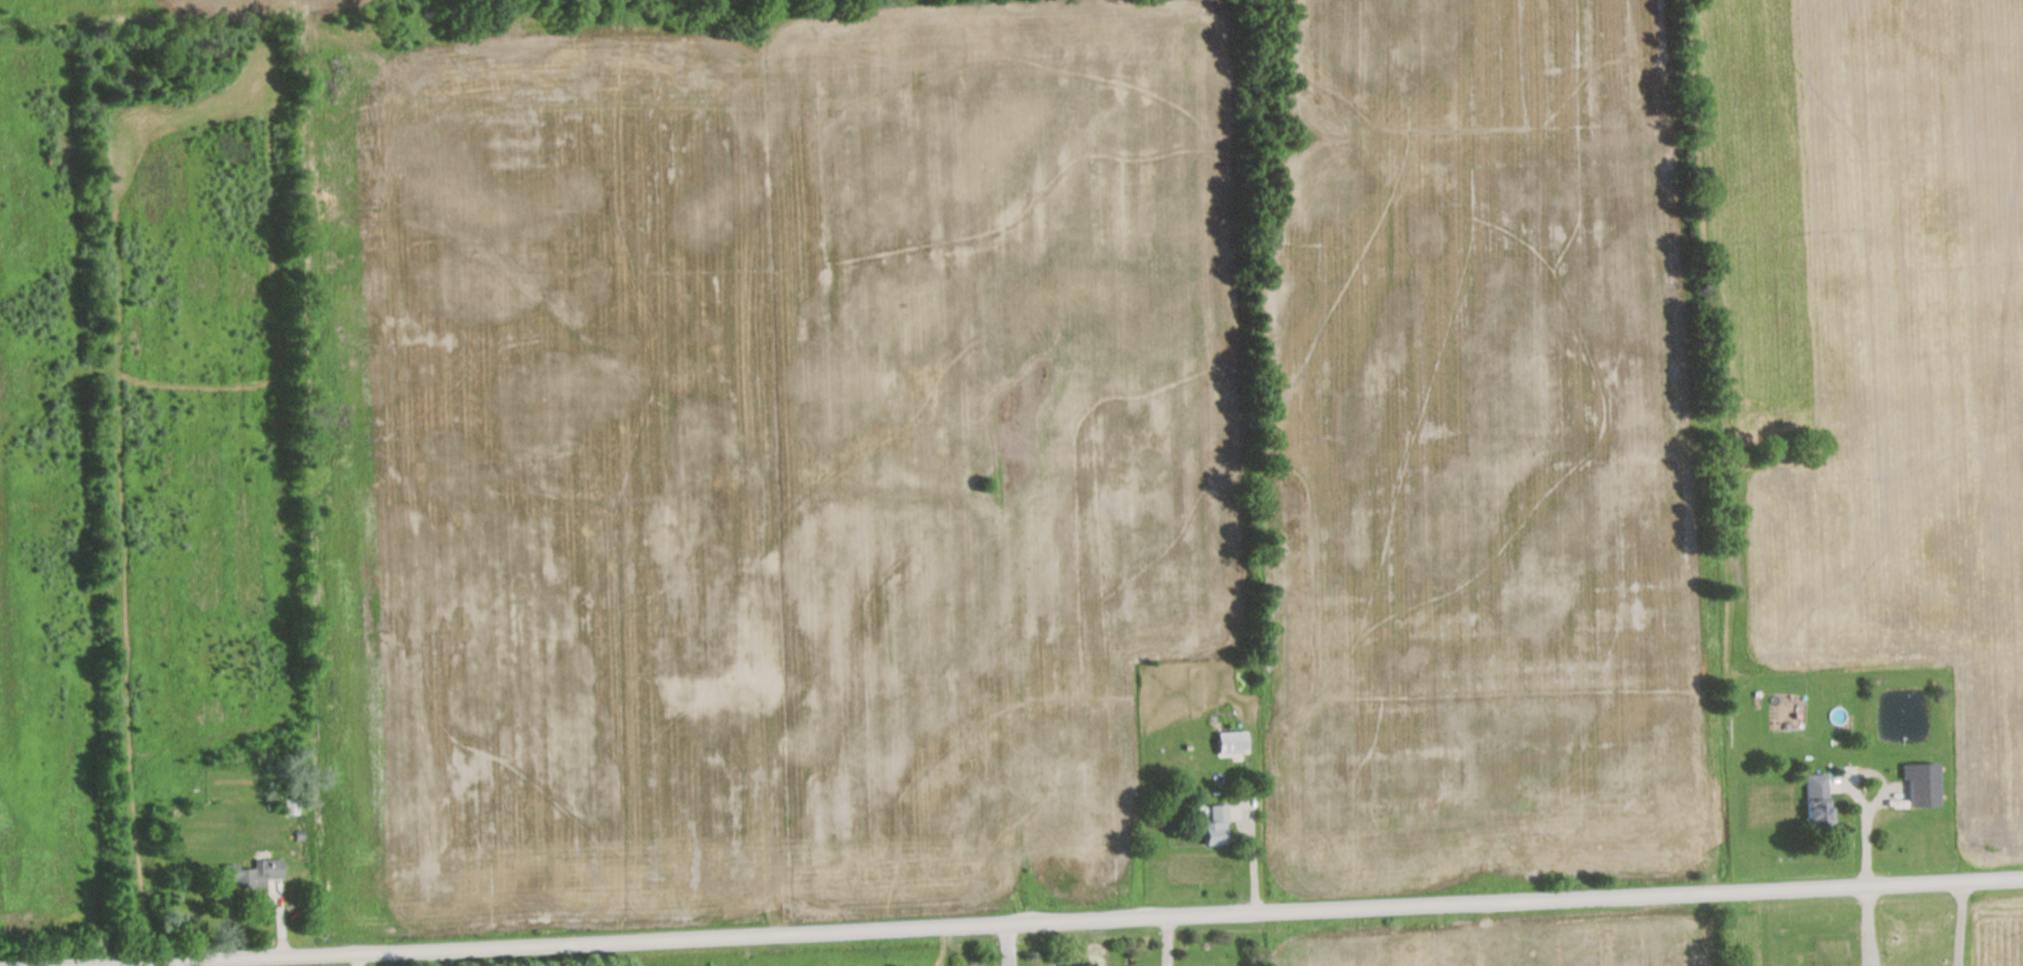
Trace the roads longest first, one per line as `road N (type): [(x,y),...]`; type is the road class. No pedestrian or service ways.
road 1 (residential): [(151,965),(2022,880)]

